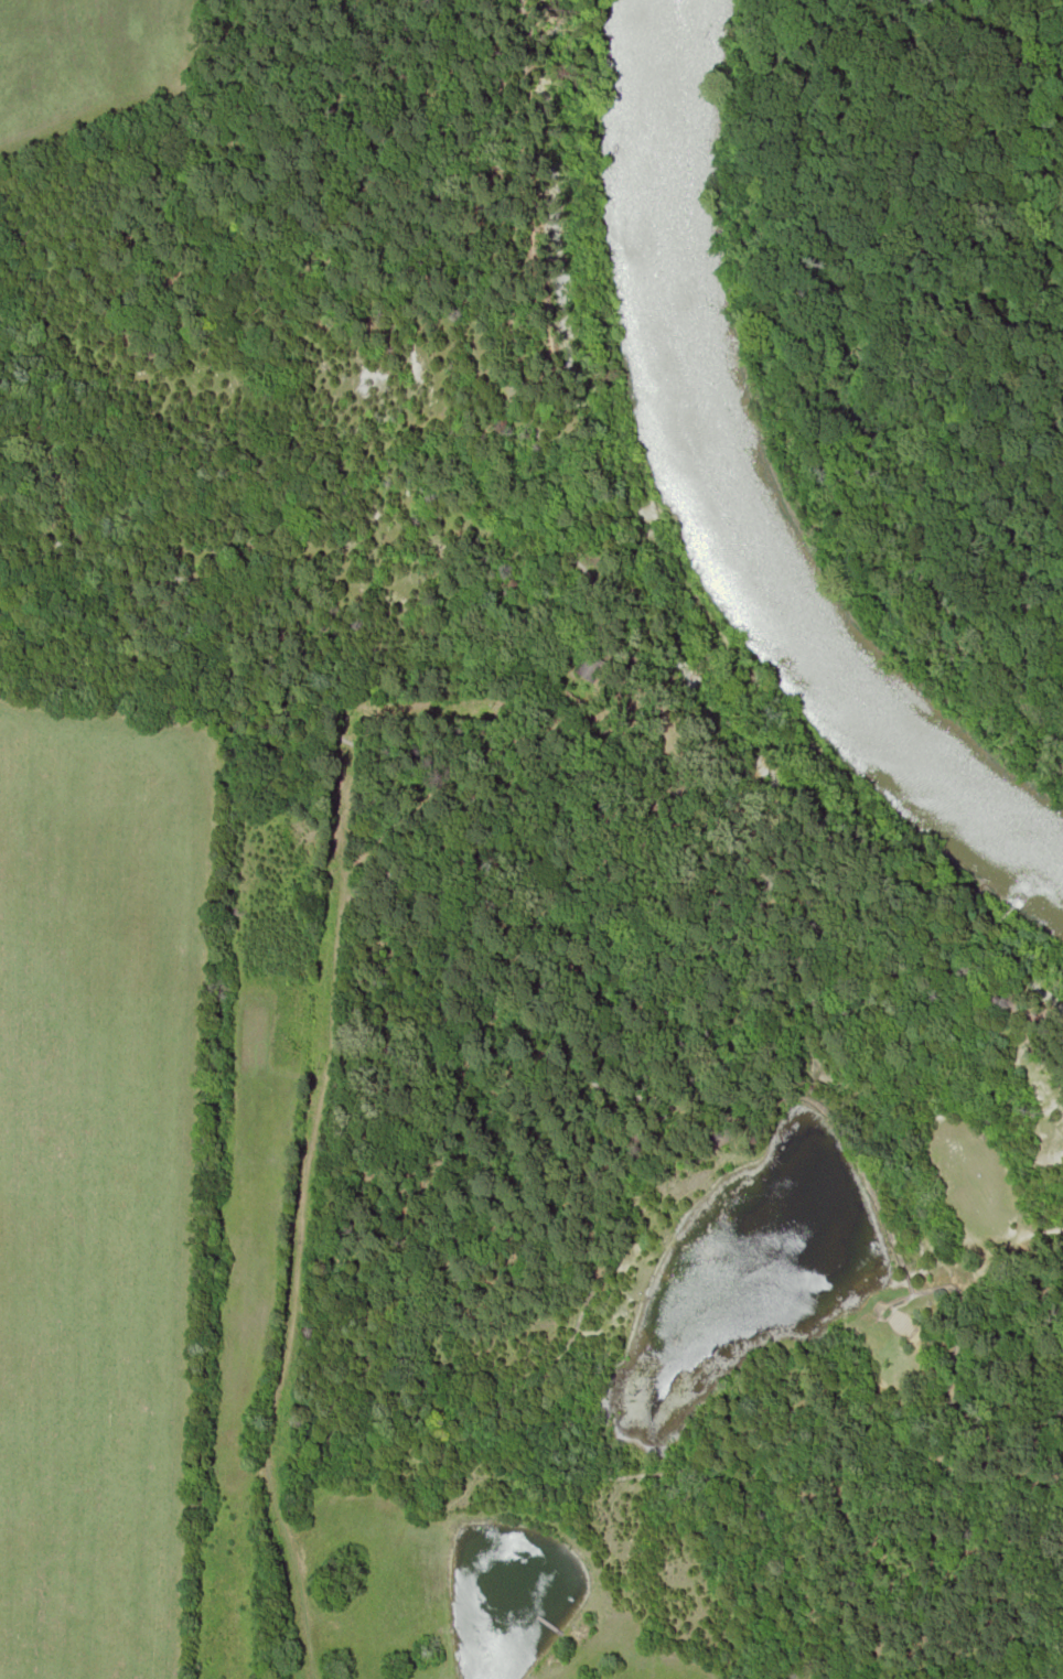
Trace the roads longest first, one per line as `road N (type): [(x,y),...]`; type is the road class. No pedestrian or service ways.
road 1 (residential): [(313,1678),(300,1579),(272,1498),(262,1435),(311,1174),(342,884),(354,859),(416,805),(494,754),(554,734),(578,706)]

